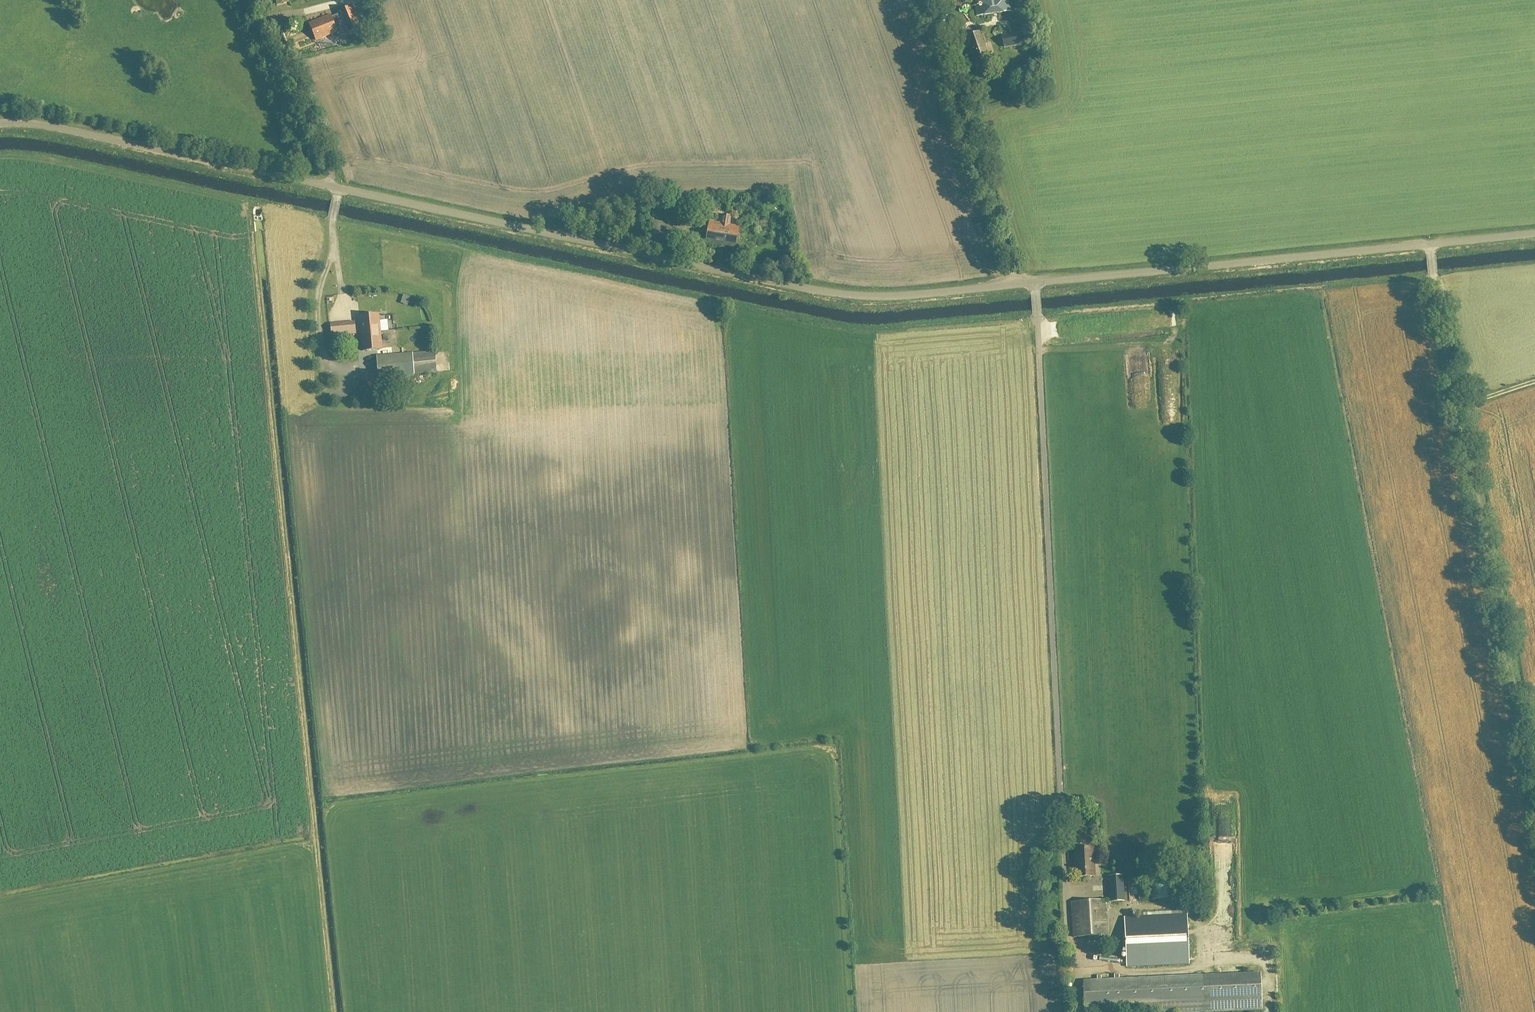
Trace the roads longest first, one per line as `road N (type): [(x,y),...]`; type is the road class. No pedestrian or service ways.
road 1 (unclassified): [(1534,233),(863,292),(0,126)]
road 2 (track): [(1429,245),(1534,796)]

